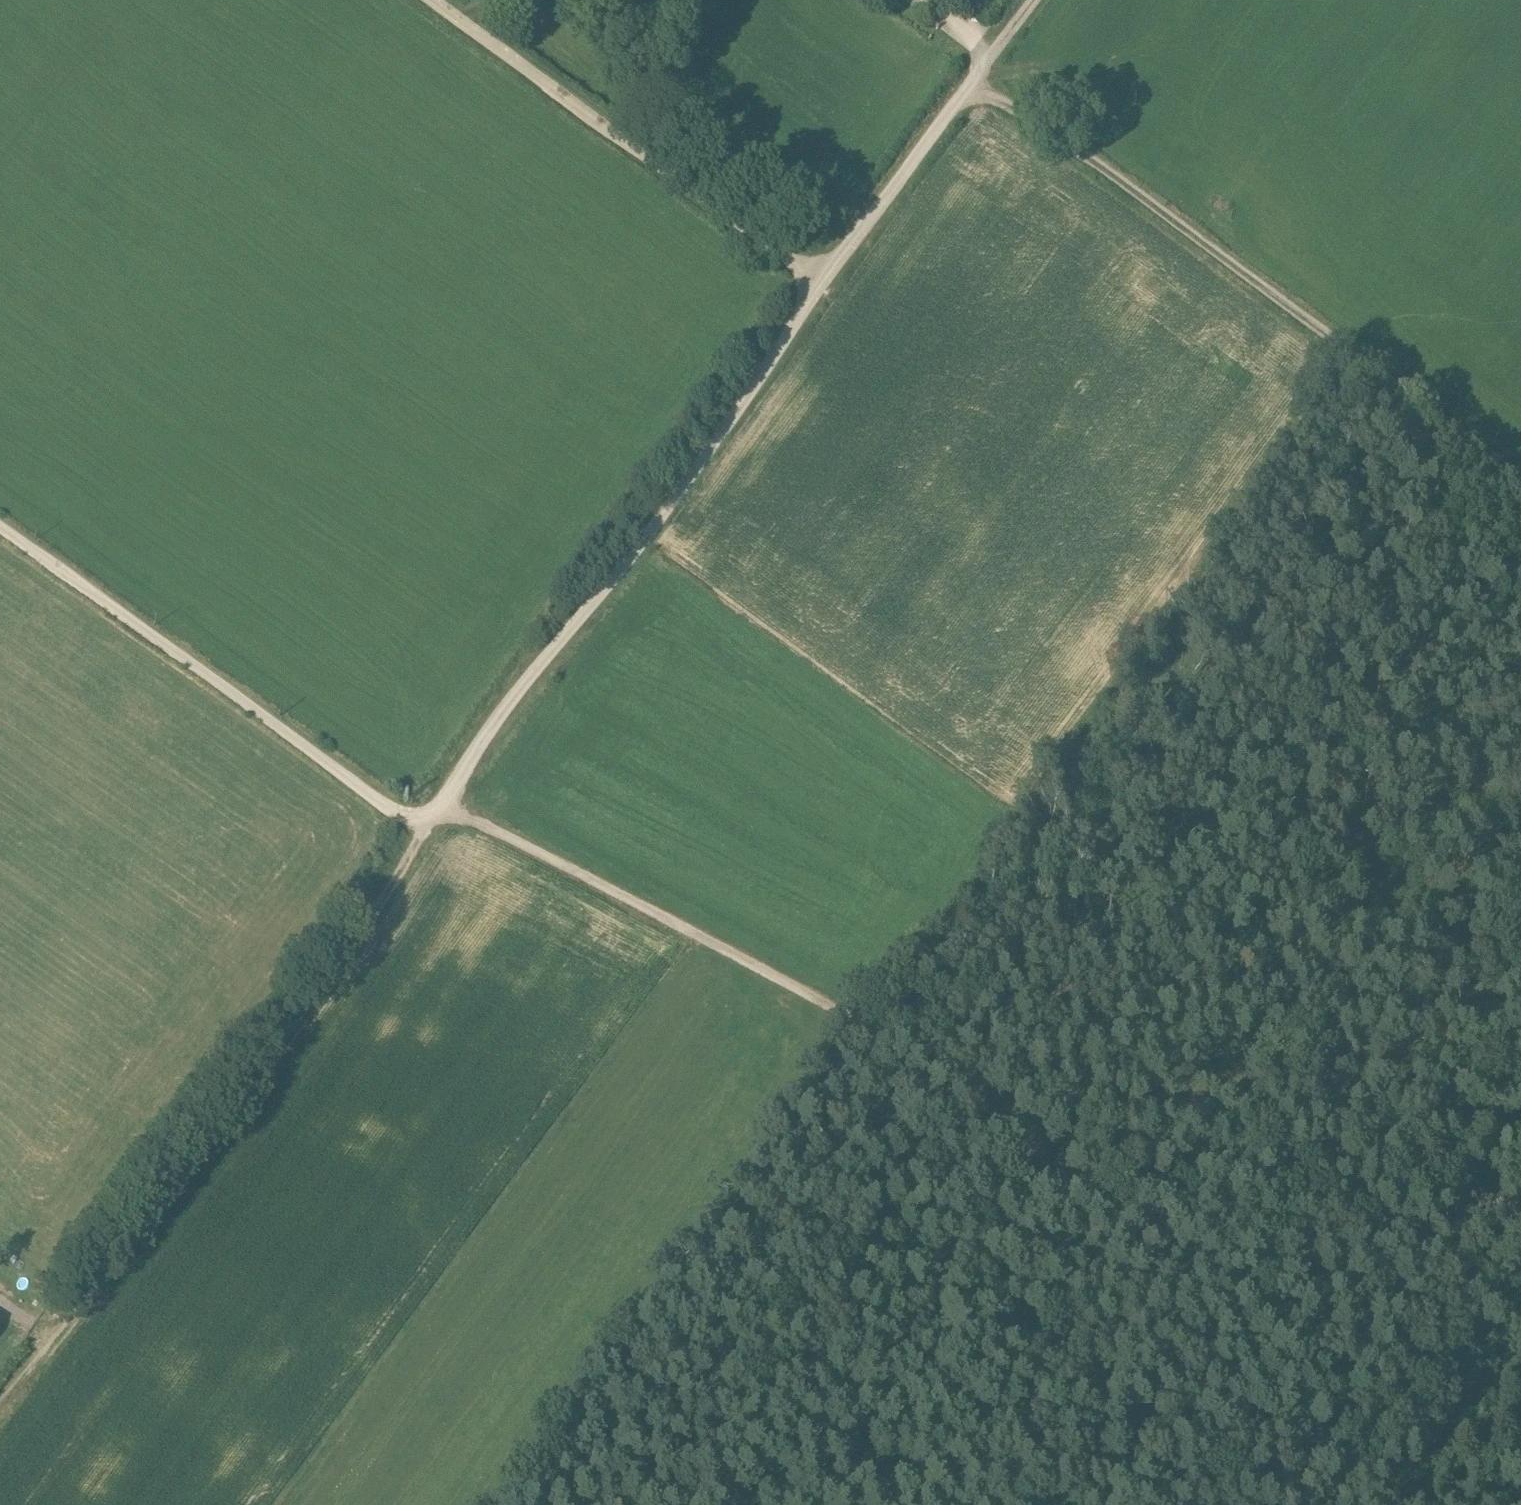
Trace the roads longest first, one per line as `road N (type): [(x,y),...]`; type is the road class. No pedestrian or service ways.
road 1 (track): [(436,814),(469,818),(863,1023),(975,1095),(1071,1189),(1123,1195),(1259,1175),(1333,1175),(1473,1192),(1520,1216)]
road 2 (track): [(436,814),(272,1064),(0,1413)]
road 3 (track): [(975,82),(1520,473)]
road 4 (track): [(821,285),(436,814)]
road 5 (track): [(0,529),(401,813),(436,814)]
road 6 (track): [(433,0),(821,285)]
road 7 (track): [(1520,1234),(1328,1504)]
road 8 (track): [(995,53),(821,285)]

